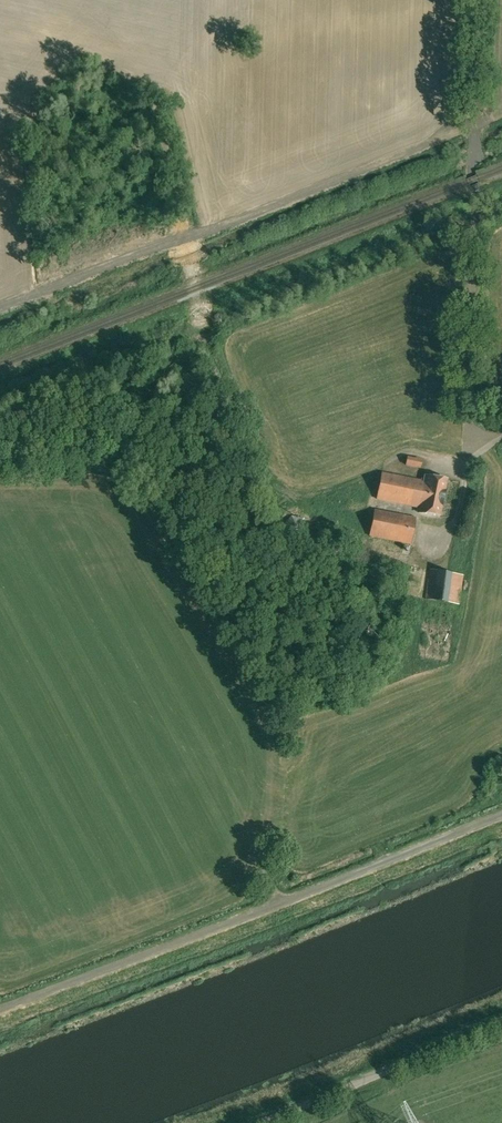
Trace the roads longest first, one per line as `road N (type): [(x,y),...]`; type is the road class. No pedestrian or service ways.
road 1 (track): [(501,815),(0,1012)]
road 2 (track): [(0,475),(104,476),(124,485),(154,551),(188,563),(218,554),(279,503)]
road 3 (unclassified): [(253,1122),(501,1018)]
road 4 (track): [(454,531),(434,555),(364,543),(279,503)]
road 5 (track): [(204,326),(243,434),(279,503)]

